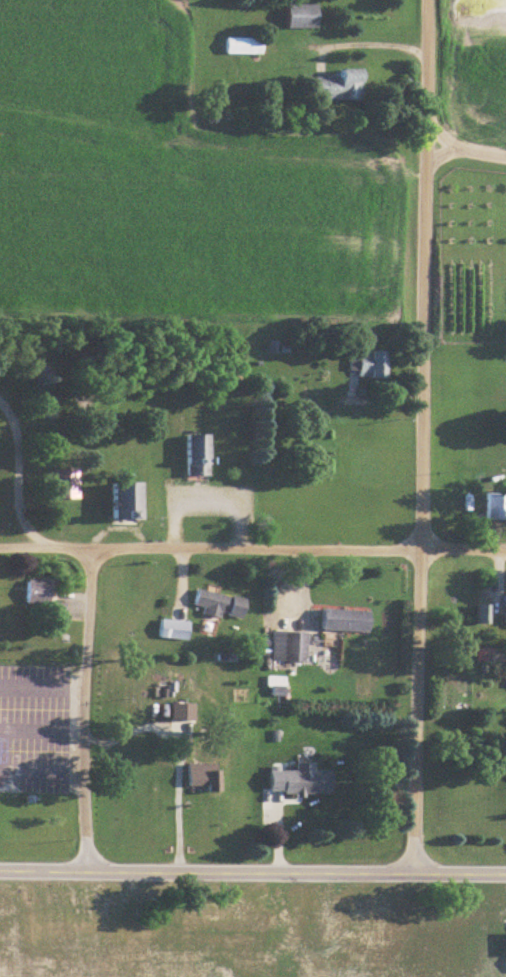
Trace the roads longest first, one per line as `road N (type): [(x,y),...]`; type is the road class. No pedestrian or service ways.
road 1 (residential): [(429,0),(424,549),(411,872)]
road 2 (residential): [(0,549),(505,553)]
road 3 (tertiary): [(505,873),(0,870)]
road 4 (residential): [(86,871),(81,687),(93,551)]

